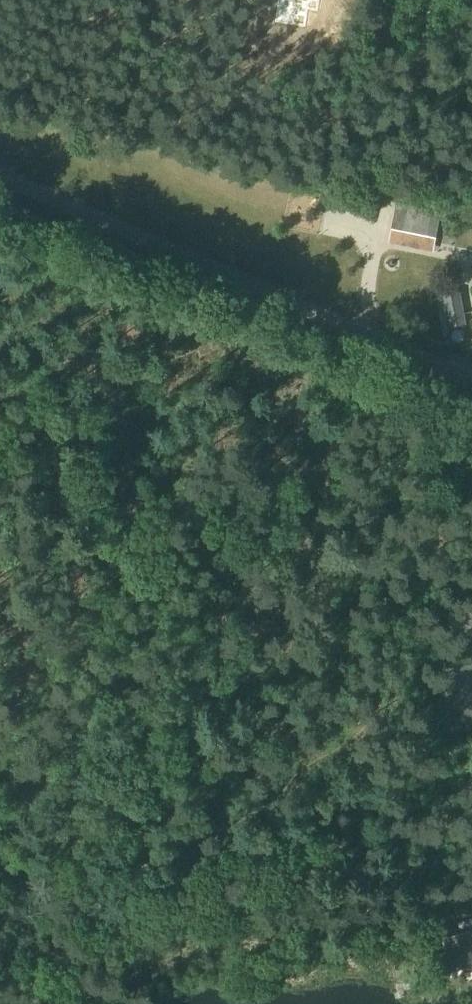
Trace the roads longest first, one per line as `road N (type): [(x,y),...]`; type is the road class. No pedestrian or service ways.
road 1 (unclassified): [(471,382),(0,176)]

